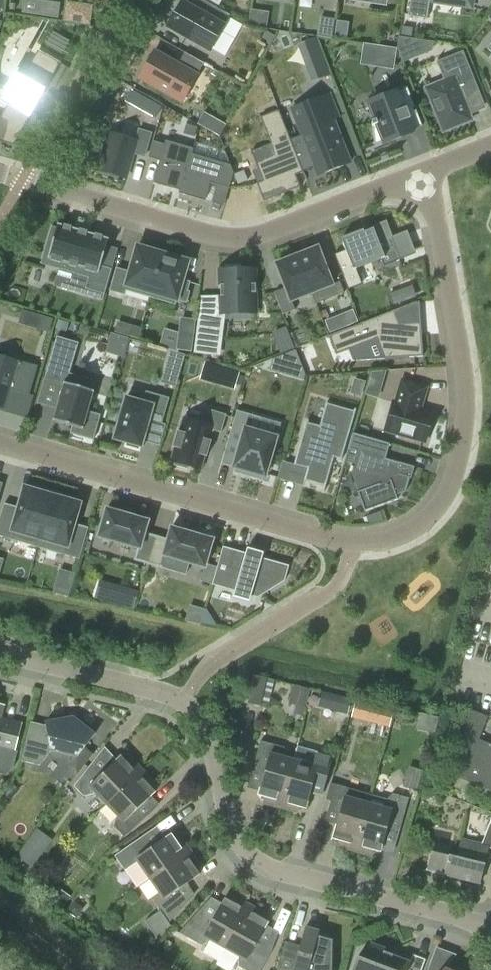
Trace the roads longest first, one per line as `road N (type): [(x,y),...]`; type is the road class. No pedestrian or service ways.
road 1 (residential): [(0,173),(225,238),(254,238),(423,172)]
road 2 (residential): [(423,172),(466,391),(463,449),(441,507),(407,537),(354,549)]
road 3 (residential): [(490,928),(275,870),(242,853),(204,735),(185,702)]
road 4 (residential): [(0,443),(354,549)]
road 5 (residential): [(354,549),(337,588),(207,667),(185,702)]
road 6 (residential): [(185,702),(0,651)]

